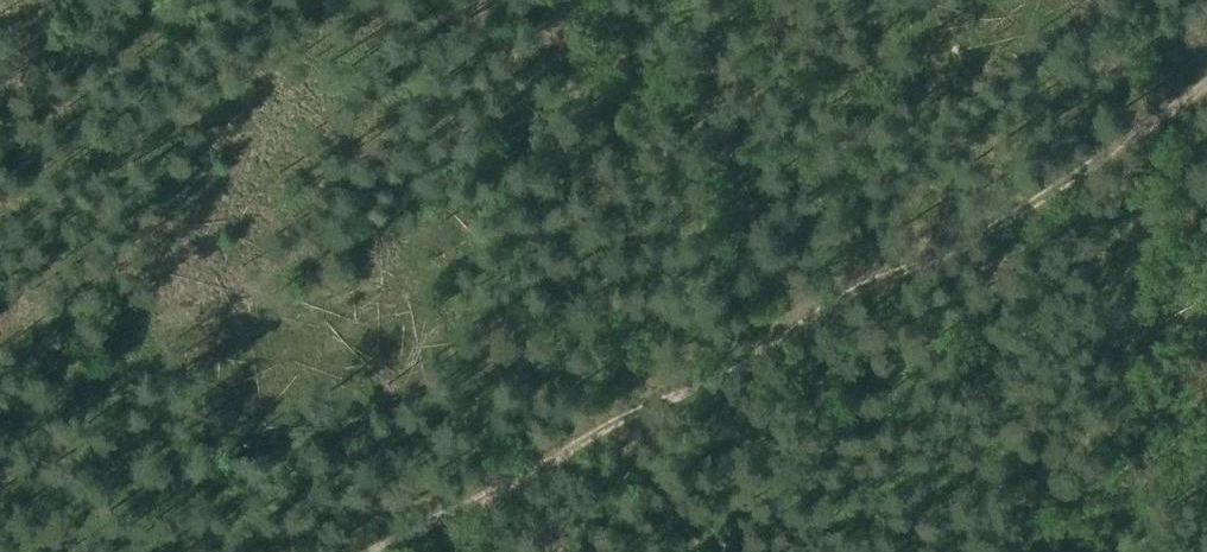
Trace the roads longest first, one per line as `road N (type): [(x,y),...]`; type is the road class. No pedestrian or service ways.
road 1 (track): [(1206,95),(391,551)]
road 2 (track): [(791,326),(737,259),(717,171),(686,107),(621,36),(571,0)]

